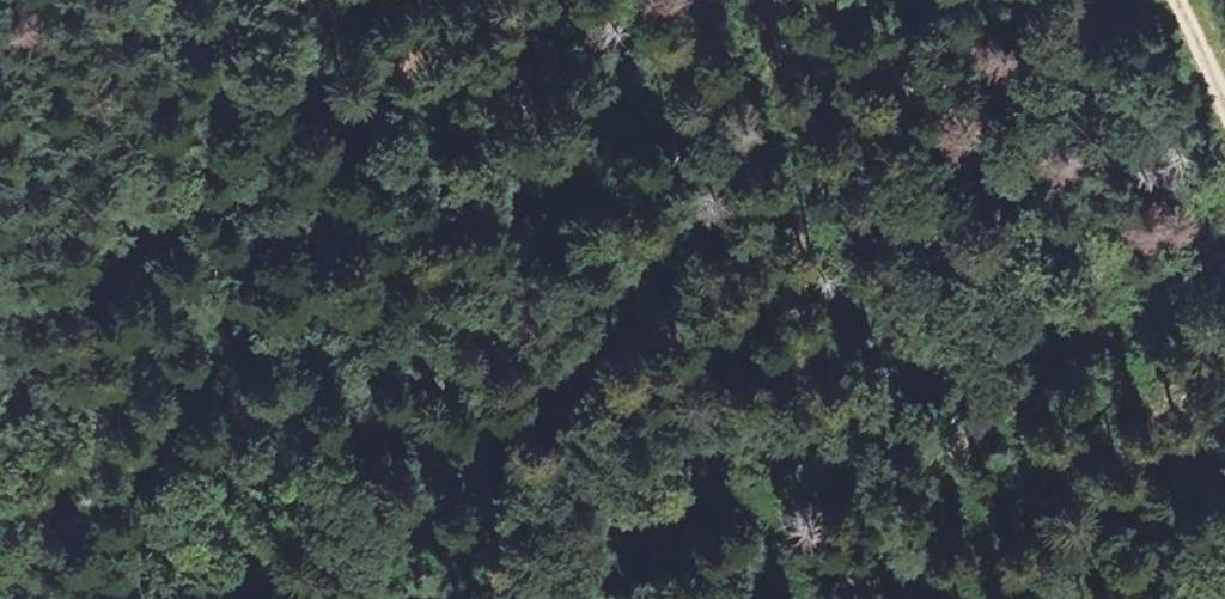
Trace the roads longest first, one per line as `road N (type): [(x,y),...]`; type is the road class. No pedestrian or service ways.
road 1 (track): [(38,0),(13,357),(0,400)]

